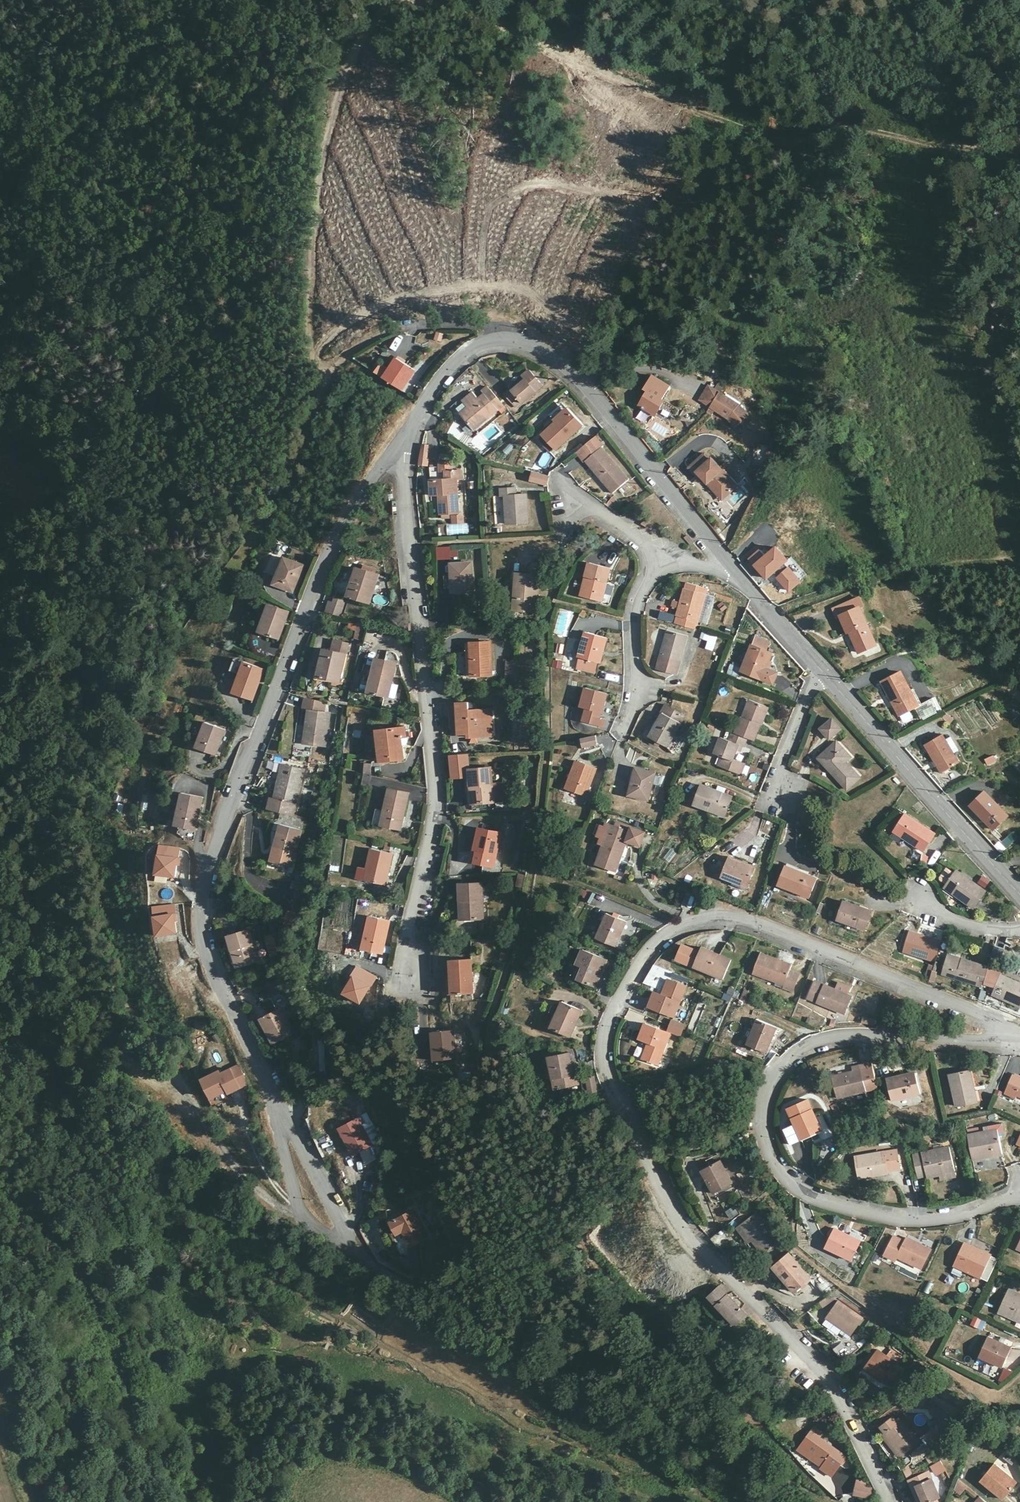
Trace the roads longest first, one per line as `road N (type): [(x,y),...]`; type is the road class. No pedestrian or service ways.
road 1 (residential): [(1018,1043),(1006,1024),(738,921),(677,929),(642,963),(613,1013),(606,1057),(669,1192),(714,1265),(810,1353),(853,1418),(888,1501)]
road 2 (unclassified): [(407,441),(326,564),(222,836),(208,895),(208,950),(279,1102)]
road 3 (residential): [(1018,1043),(823,1042),(787,1059),(767,1089),(764,1118),(775,1163),(807,1194),(877,1210),(951,1213),(1019,1201)]
road 4 (residential): [(407,965),(436,816),(435,715),(407,441)]
road 5 (unclassified): [(736,569),(544,350),(511,342),(472,350),(438,386),(407,441)]
road 6 (unclassified): [(1019,888),(821,669)]
road 7 (unclassified): [(279,1102),(299,1194),(322,1232),(349,1239),(349,1223),(319,1173)]
road 8 (residential): [(625,739),(638,686),(642,597),(657,559)]
road 9 (unclassified): [(821,669),(774,792),(798,804)]
road 10 (unclassified): [(821,669),(736,569)]
road 11 (unclassified): [(657,559),(644,538),(561,484)]

